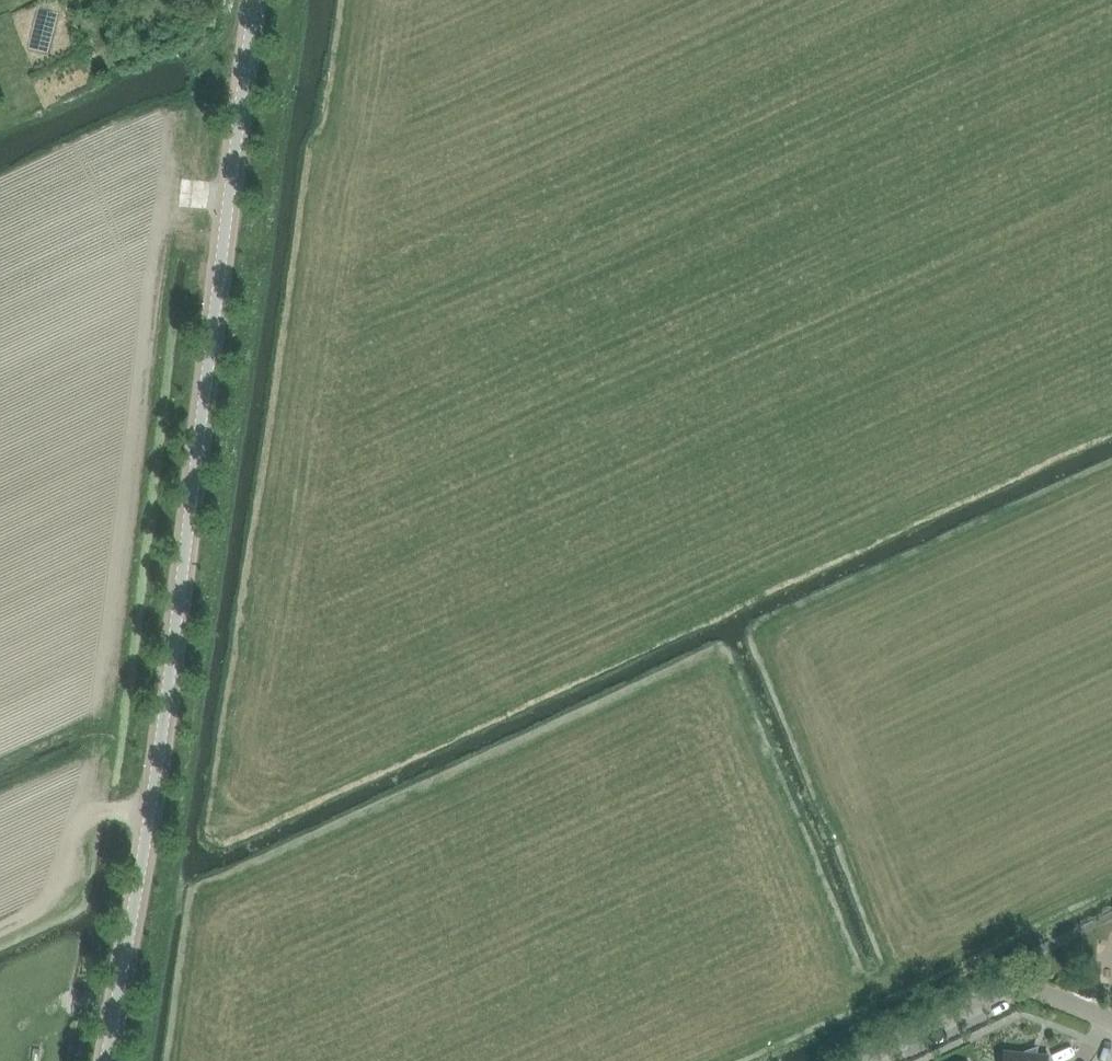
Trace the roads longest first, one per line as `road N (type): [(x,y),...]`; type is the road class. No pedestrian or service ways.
road 1 (tertiary): [(107,1060),(169,693),(254,0)]
road 2 (residential): [(858,1060),(1019,987),(1111,1022)]

